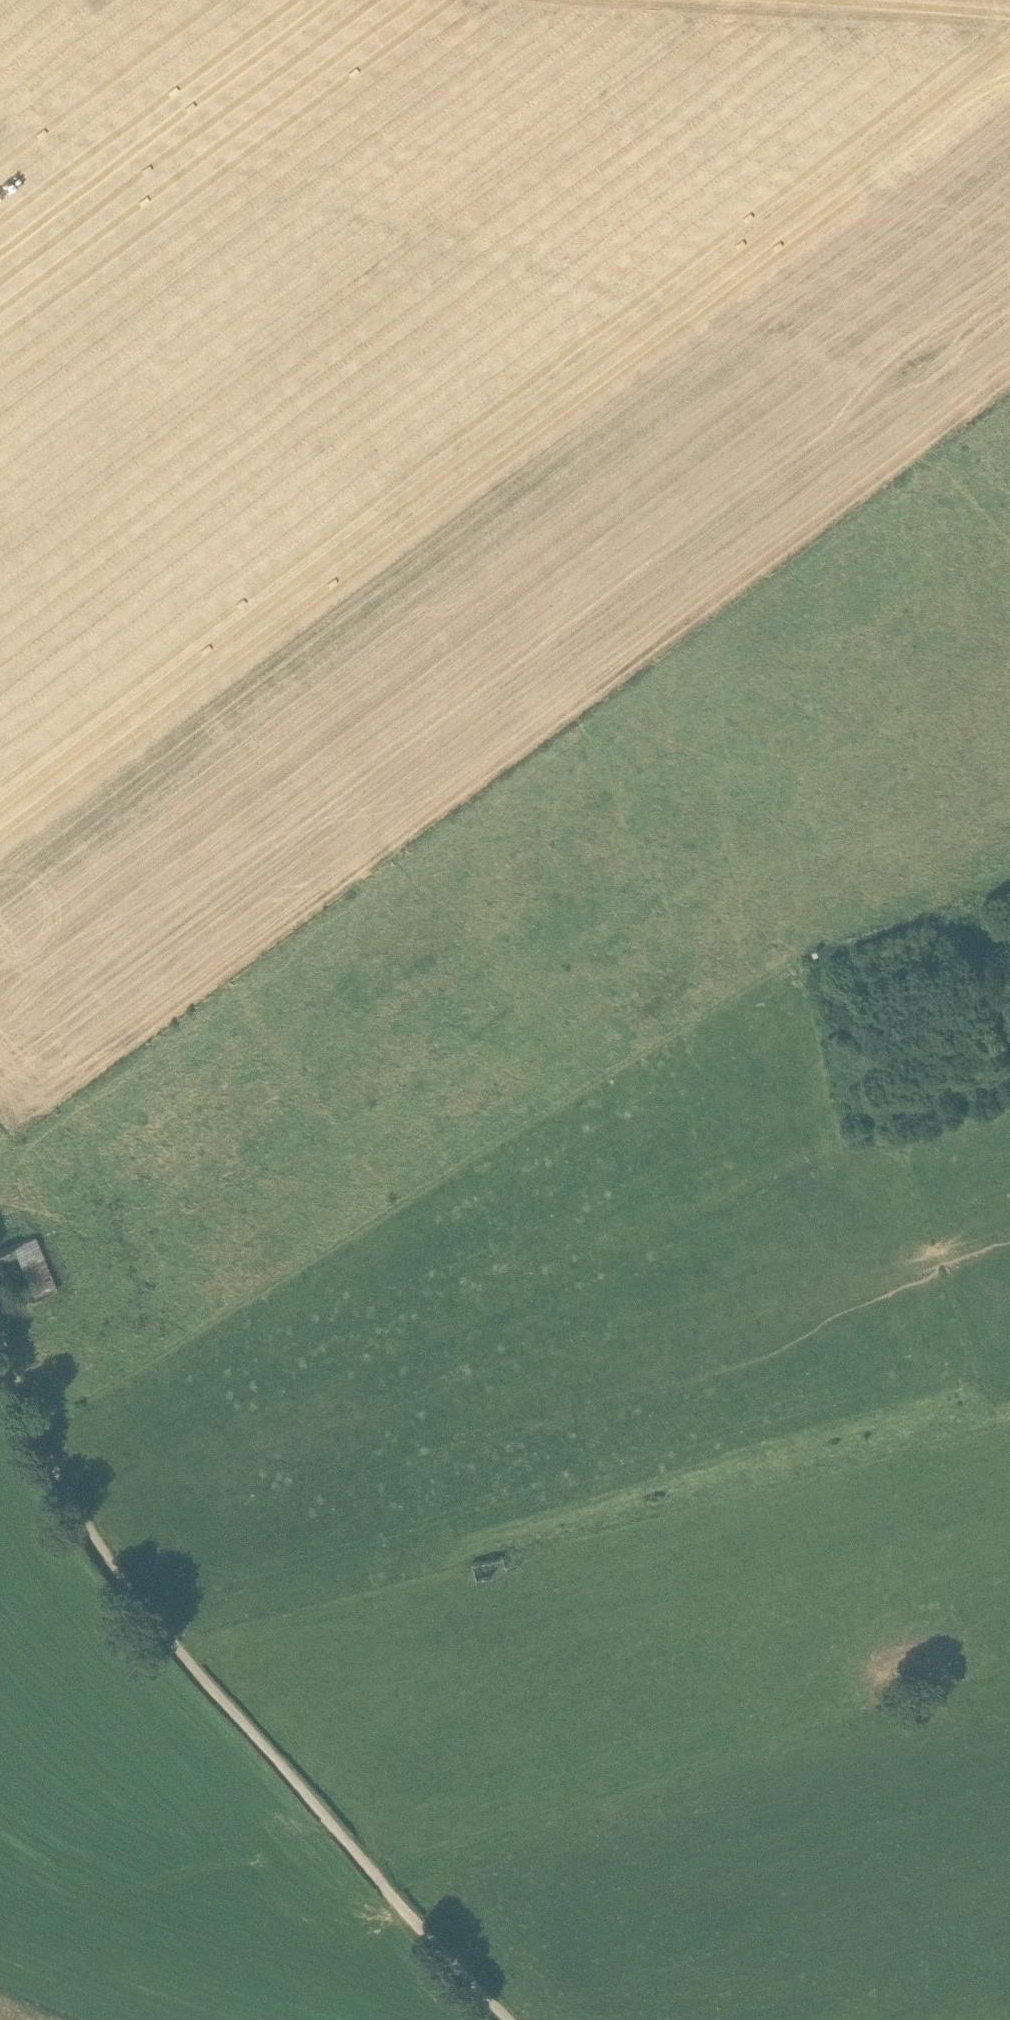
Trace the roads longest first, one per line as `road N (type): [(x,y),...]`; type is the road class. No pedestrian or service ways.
road 1 (unclassified): [(506,2019),(390,1898),(104,1557),(47,1458),(0,1348)]

